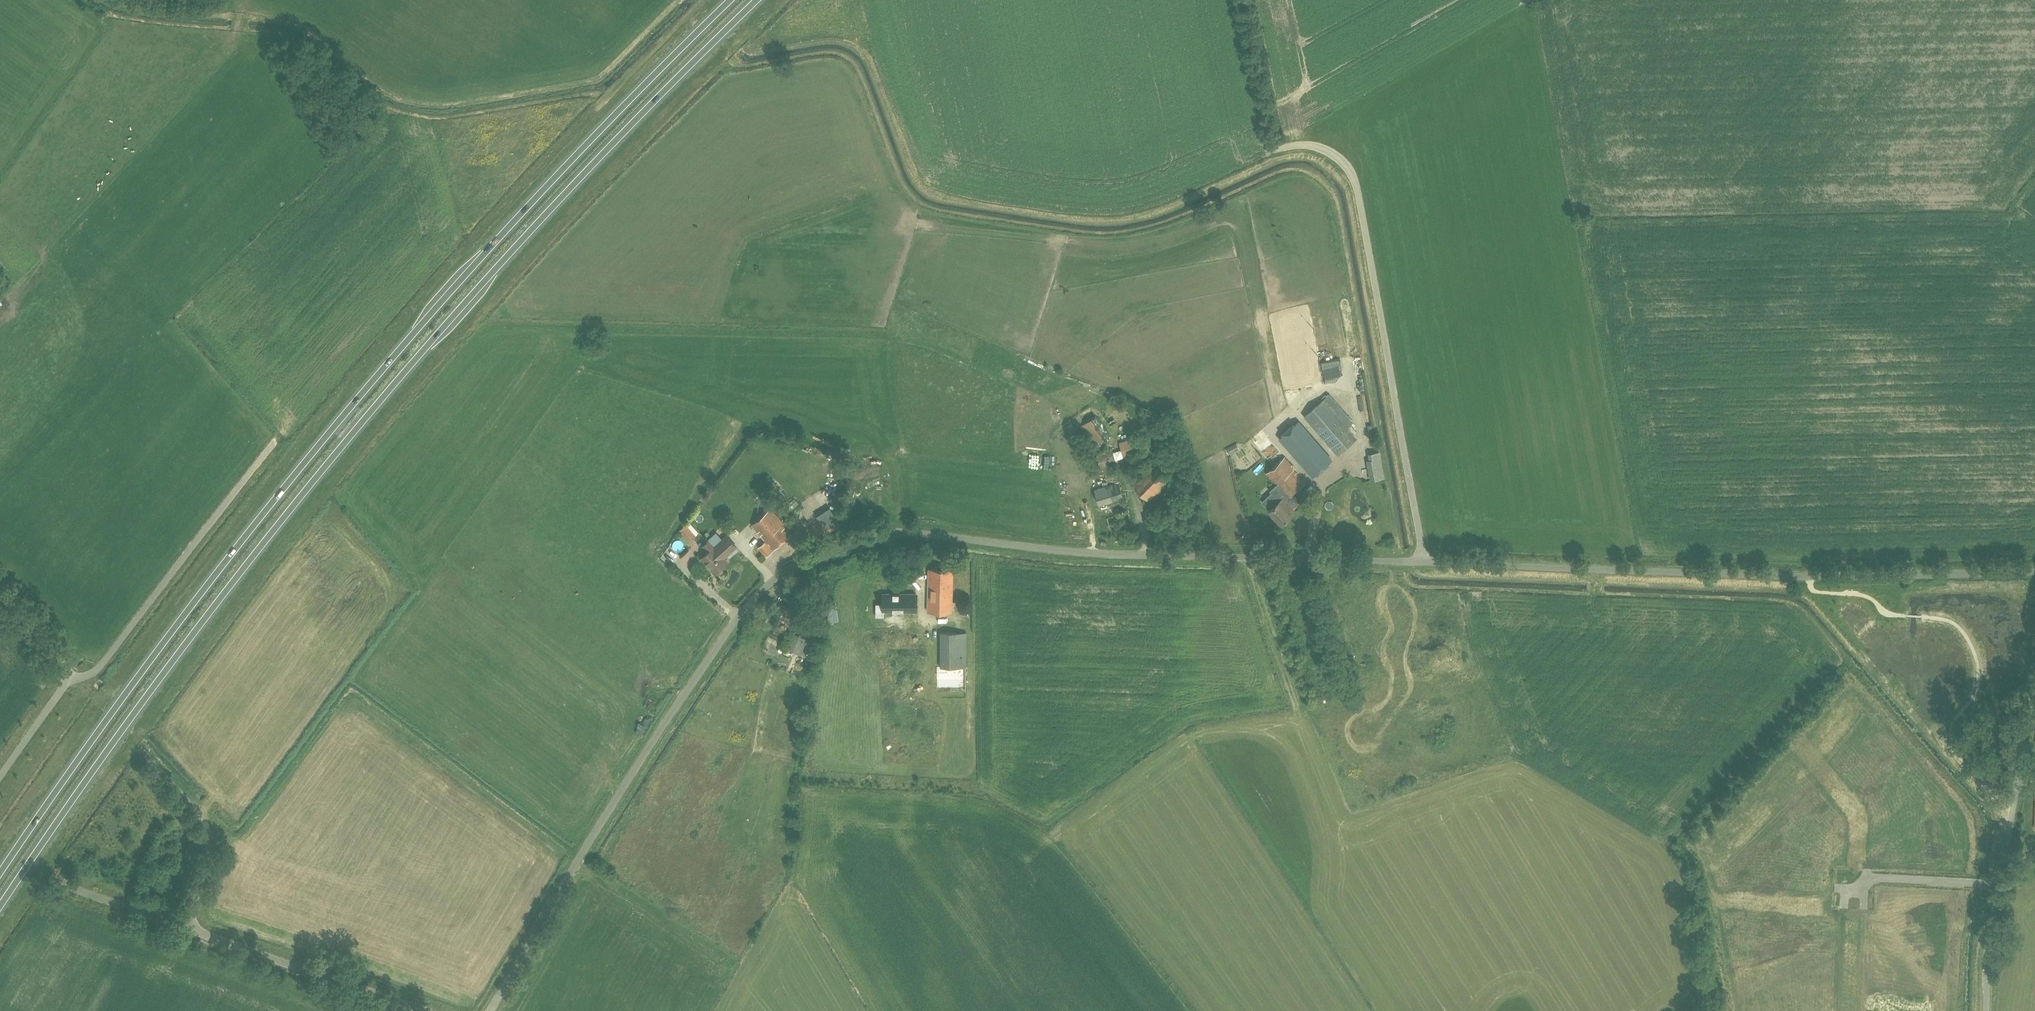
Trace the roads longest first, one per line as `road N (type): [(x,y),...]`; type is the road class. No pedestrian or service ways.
road 1 (unclassified): [(490,1010),(722,637),(771,582),(854,539),(926,534),(1085,553),(1791,577),(2034,569)]
road 2 (trunk): [(0,909),(225,593),(400,379),(755,0)]
road 3 (trunk): [(732,0),(531,203),(385,367),(212,580),(0,876)]
road 4 (unclassified): [(1985,1010),(1990,907),(2034,681)]
road 5 (unclassified): [(414,1010),(187,927)]
road 6 (unclassified): [(187,927),(211,838),(150,760)]
road 7 (unclassified): [(187,927),(62,883)]
road 8 (unclassified): [(71,674),(0,777)]

